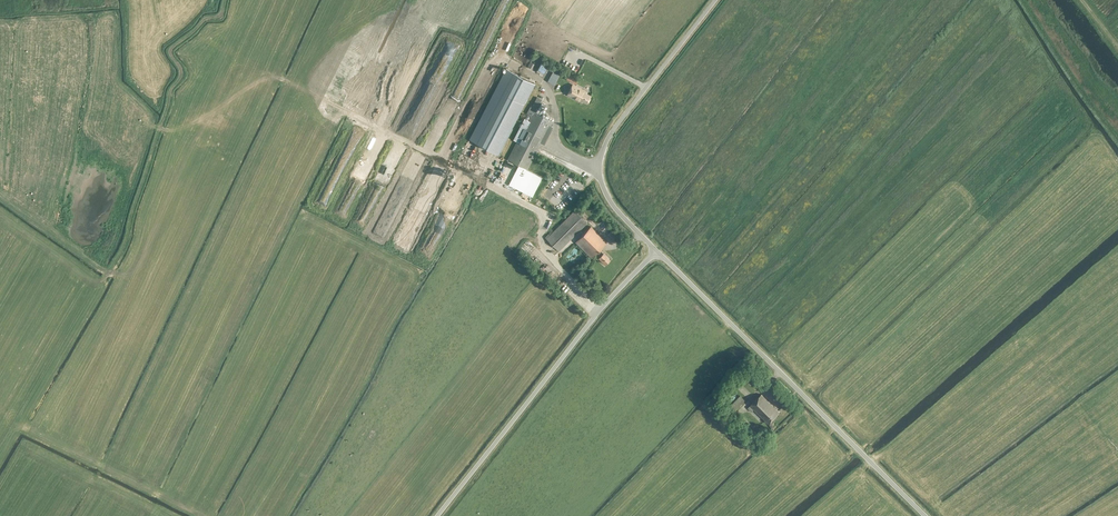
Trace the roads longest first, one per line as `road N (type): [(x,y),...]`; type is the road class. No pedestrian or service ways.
road 1 (unclassified): [(925,515),(656,251)]
road 2 (tertiary): [(437,515),(597,312),(656,251)]
road 3 (tertiary): [(656,251),(610,202),(601,155),(715,0)]

